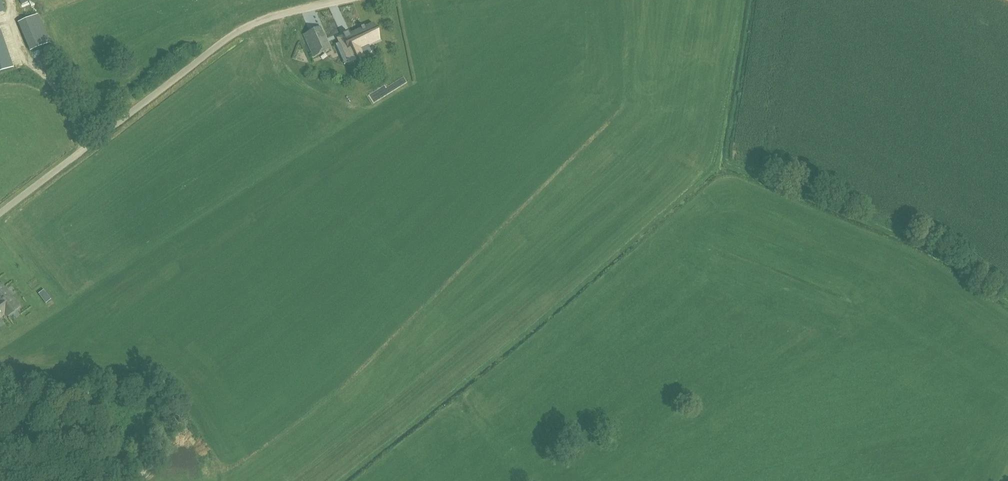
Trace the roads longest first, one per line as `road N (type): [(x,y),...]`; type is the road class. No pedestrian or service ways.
road 1 (unclassified): [(0,217),(246,26),(350,0)]

